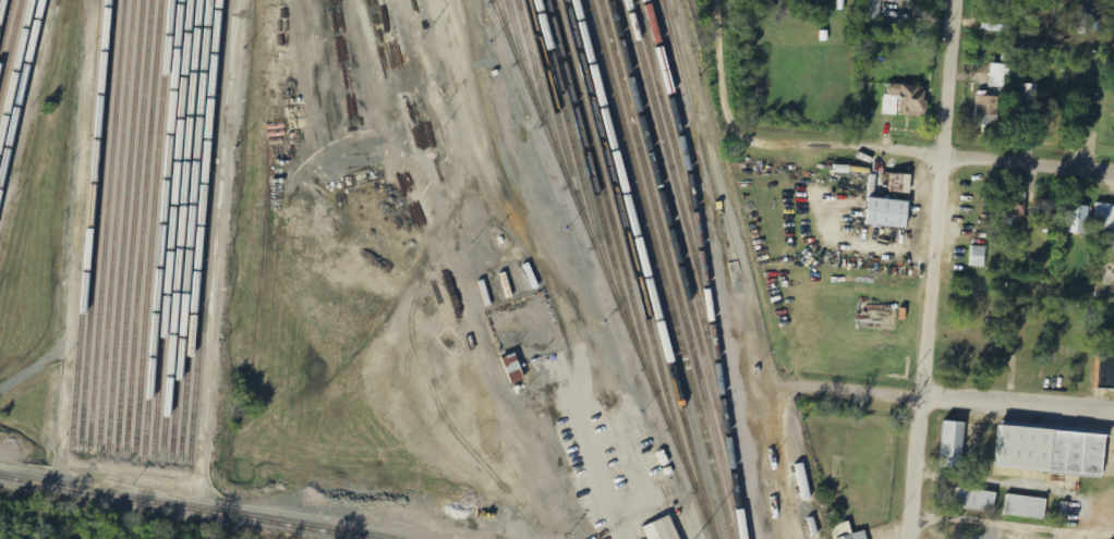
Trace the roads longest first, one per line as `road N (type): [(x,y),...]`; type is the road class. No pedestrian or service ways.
road 1 (residential): [(914,538),(957,0)]
road 2 (residential): [(1113,179),(741,140)]
road 3 (residential): [(1113,415),(828,381)]
road 4 (residential): [(741,140),(717,54),(720,0)]

